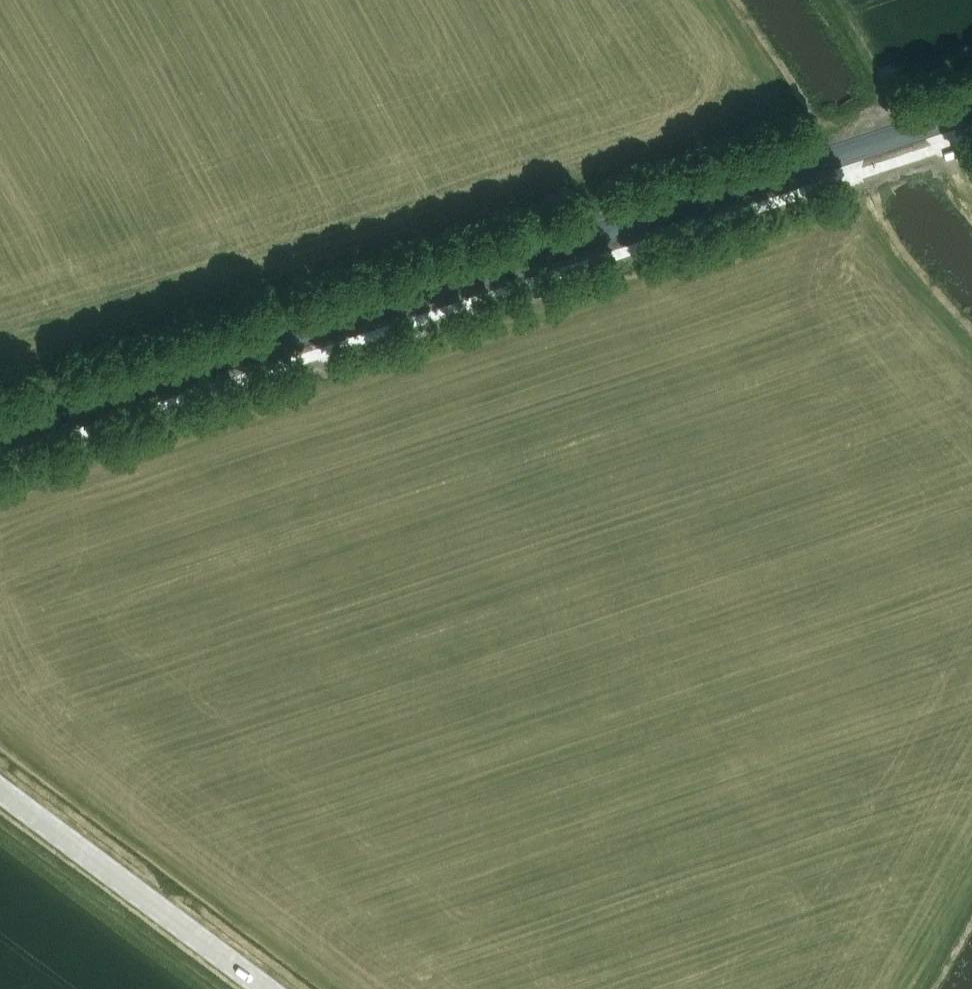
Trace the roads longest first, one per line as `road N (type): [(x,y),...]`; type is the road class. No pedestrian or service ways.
road 1 (secondary): [(0,432),(971,111)]
road 2 (tertiary): [(266,988),(0,789)]

